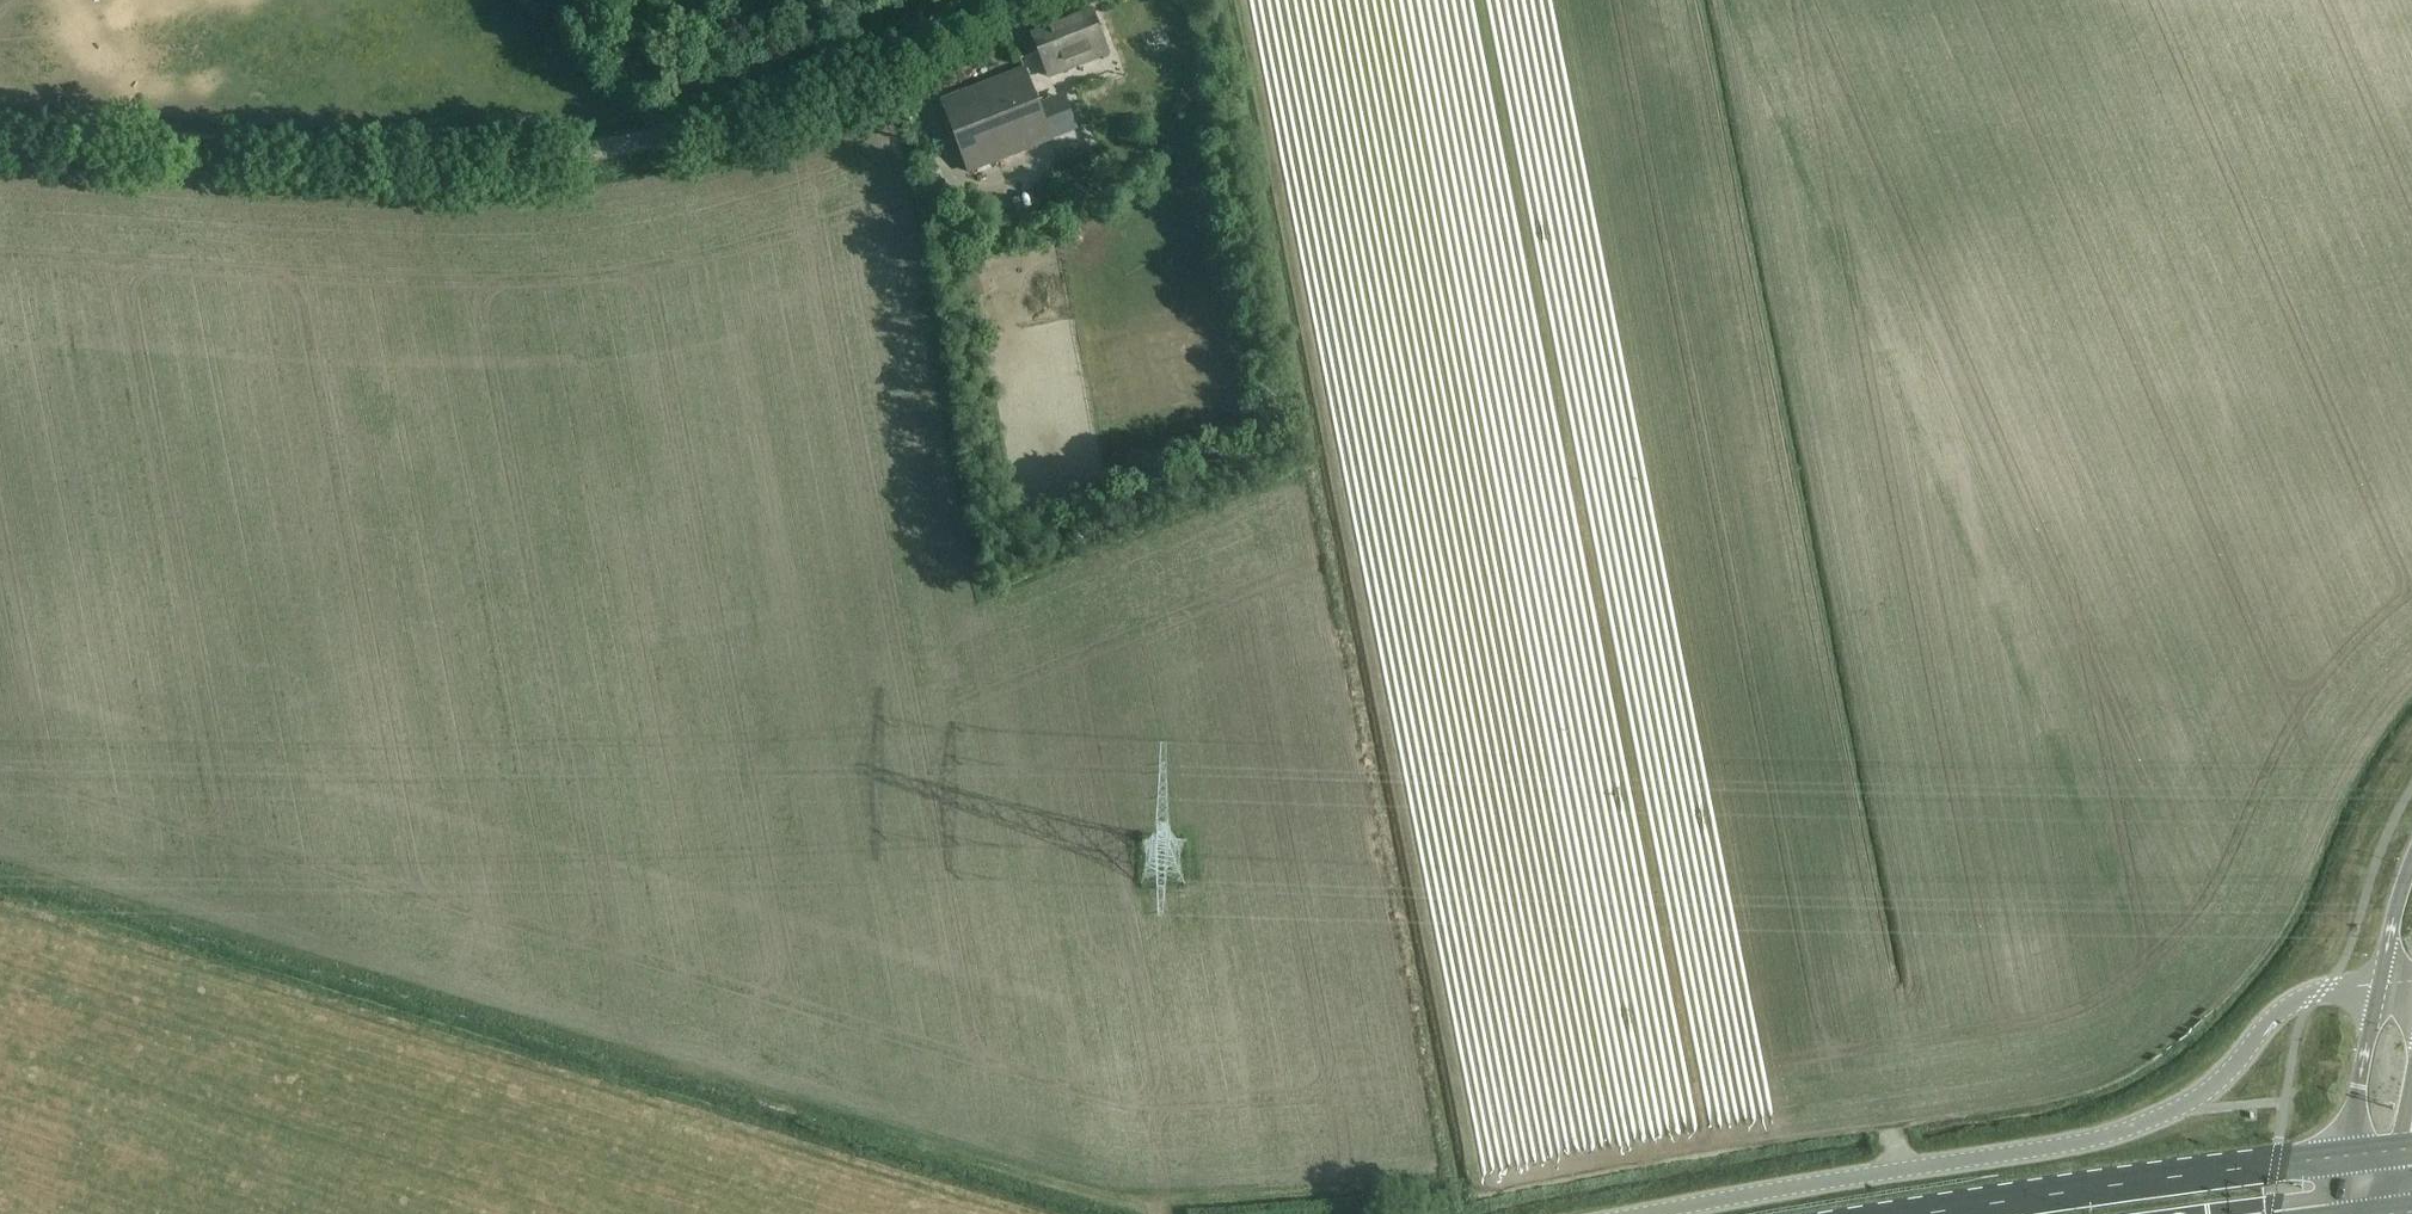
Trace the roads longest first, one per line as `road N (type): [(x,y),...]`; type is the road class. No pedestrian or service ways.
road 1 (unclassified): [(0,131),(369,151),(595,143),(741,106),(907,44),(977,0)]
road 2 (unclassified): [(2379,983),(2301,999),(2213,1088),(2111,1136),(1658,1213)]
road 3 (primary): [(2345,1158),(1928,1213)]
road 4 (tertiary): [(2379,983),(2345,1158)]

